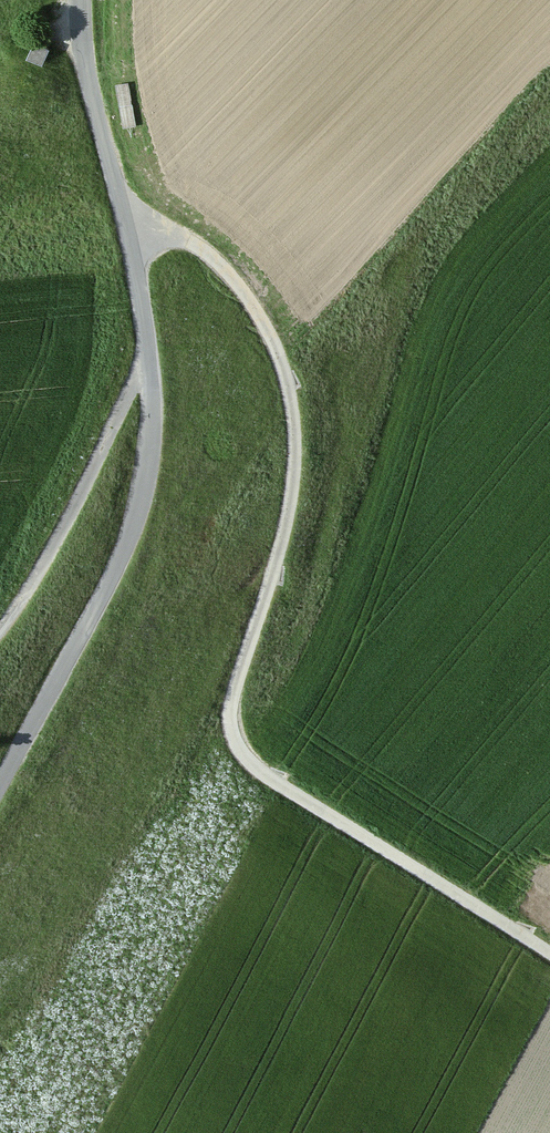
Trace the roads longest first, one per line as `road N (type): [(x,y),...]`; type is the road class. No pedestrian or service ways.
road 1 (track): [(129,236),(178,237),(225,268),(270,335),(292,402),(290,502),(232,700),(239,748),(279,784),(549,954)]
road 2 (tertiary): [(0,784),(111,579),(135,518),(150,445),(152,388),(139,280),(90,88),(81,0)]
road 3 (track): [(0,628),(125,401),(151,371)]

